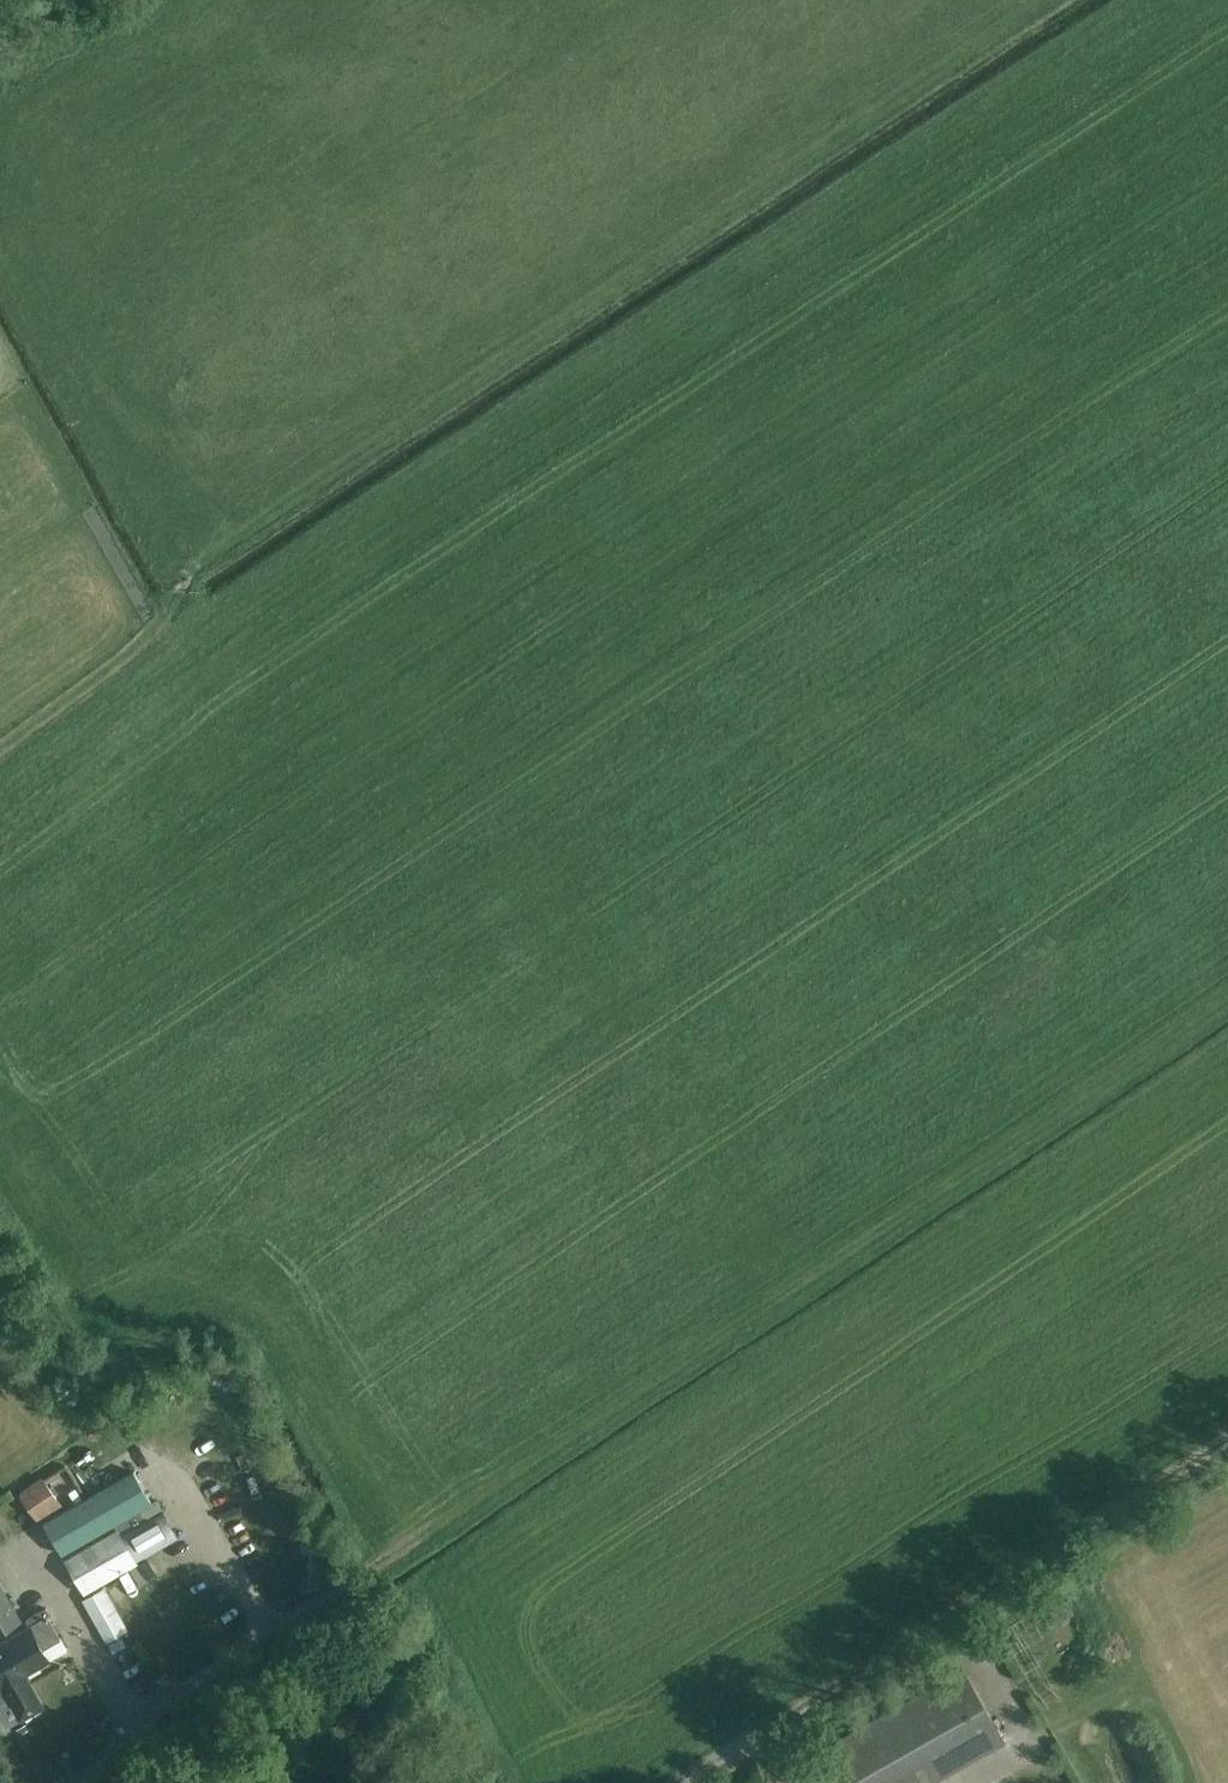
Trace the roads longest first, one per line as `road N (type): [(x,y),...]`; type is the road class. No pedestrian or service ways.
road 1 (track): [(0,763),(172,609),(184,575),(308,482)]
road 2 (unclassified): [(81,1782),(122,1741),(125,1711),(28,1550)]

